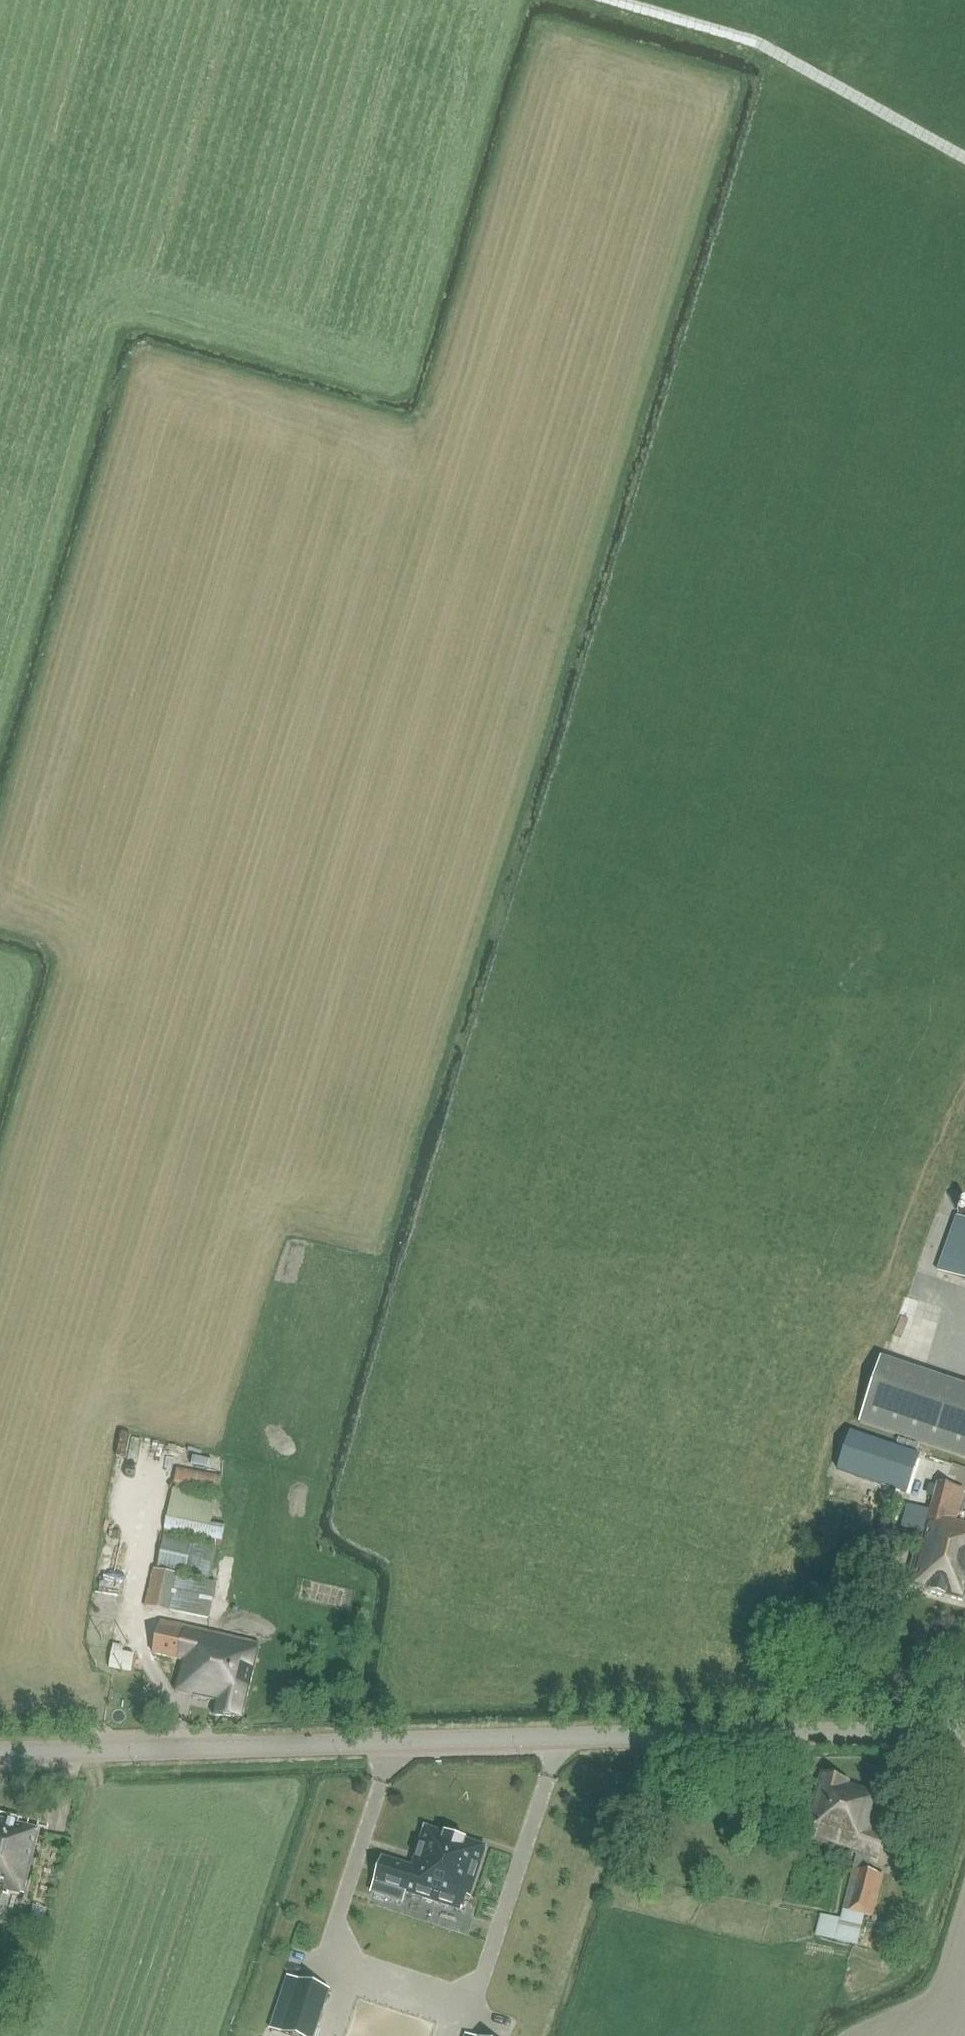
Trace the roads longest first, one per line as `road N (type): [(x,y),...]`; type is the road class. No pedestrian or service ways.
road 1 (tertiary): [(964,1739),(0,1756)]
road 2 (track): [(964,158),(768,49),(608,0)]

